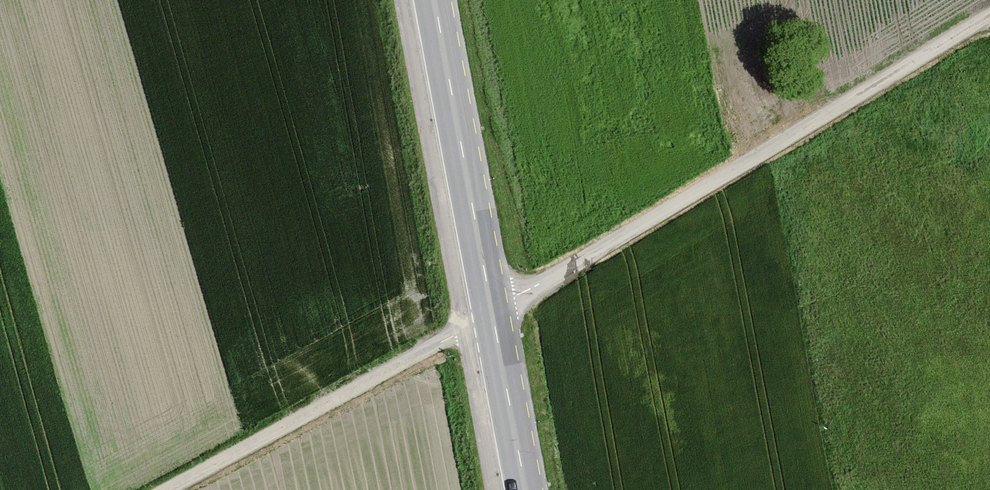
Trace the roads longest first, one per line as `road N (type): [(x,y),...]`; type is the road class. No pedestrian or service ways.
road 1 (track): [(493,302),(570,266),(989,15)]
road 2 (primary): [(436,0),(528,489)]
road 3 (track): [(168,489),(463,331),(497,323)]

